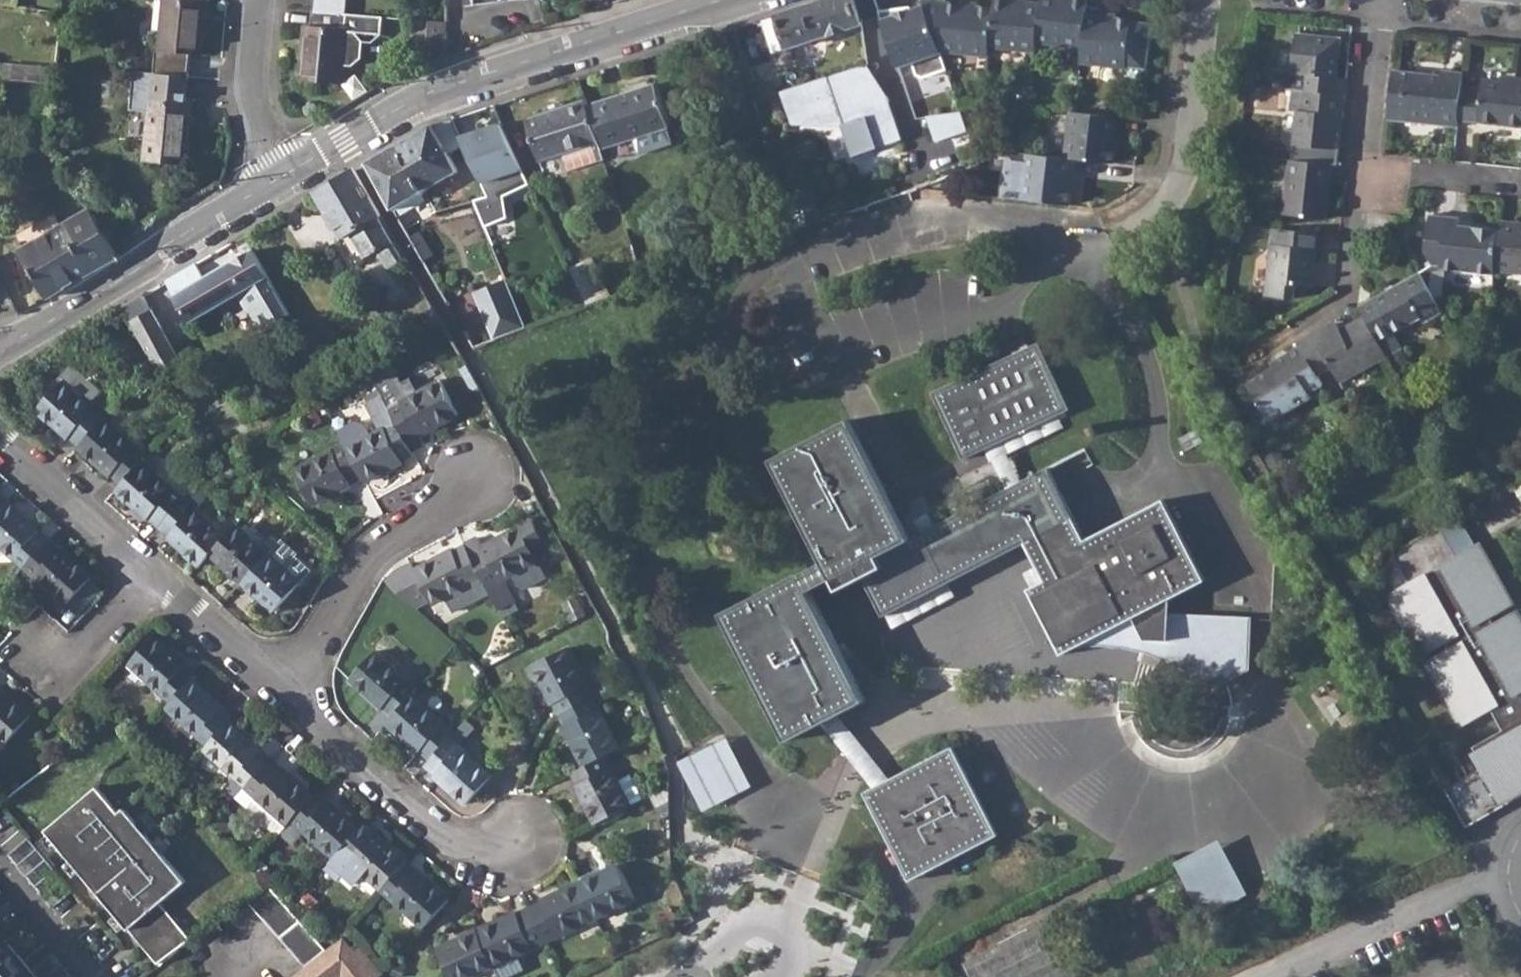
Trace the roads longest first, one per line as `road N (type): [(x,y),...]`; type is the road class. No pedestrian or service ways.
road 1 (tertiary): [(722,0),(408,103),(286,175)]
road 2 (tertiary): [(286,175),(0,348)]
road 3 (residential): [(293,705),(358,572),(448,503),(471,471)]
road 4 (residential): [(1206,0),(1182,179),(1155,217),(1112,240)]
road 5 (residential): [(293,705),(443,839),(511,845)]
road 6 (residential): [(0,440),(150,573)]
road 7 (residential): [(150,573),(293,705)]
road 8 (residential): [(150,573),(63,671),(24,637)]
road 9 (residential): [(259,0),(252,100),(286,175)]
road 10 (residential): [(1358,169),(1347,289),(1299,325)]
road 11 (residential): [(1376,0),(1358,169)]
road 12 (residential): [(1358,169),(1520,185)]

